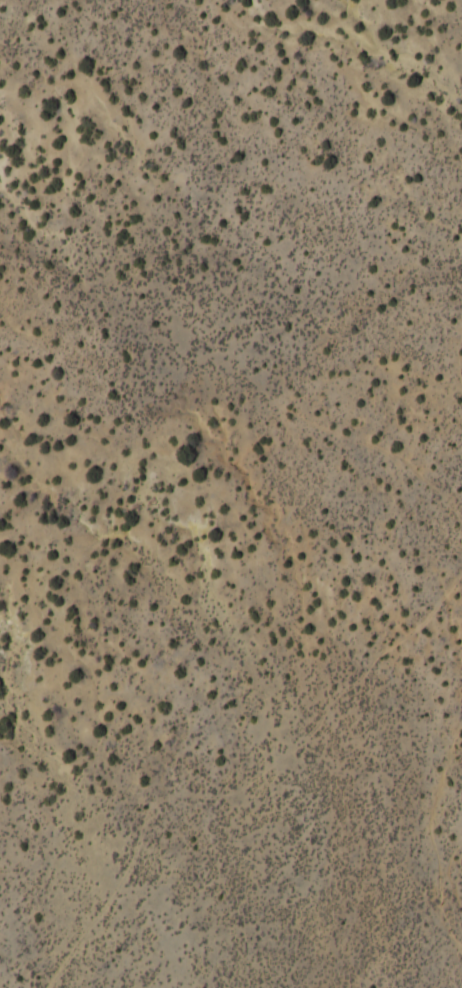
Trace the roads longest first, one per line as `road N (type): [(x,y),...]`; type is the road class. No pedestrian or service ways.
road 1 (track): [(314,0),(201,137),(0,327)]

